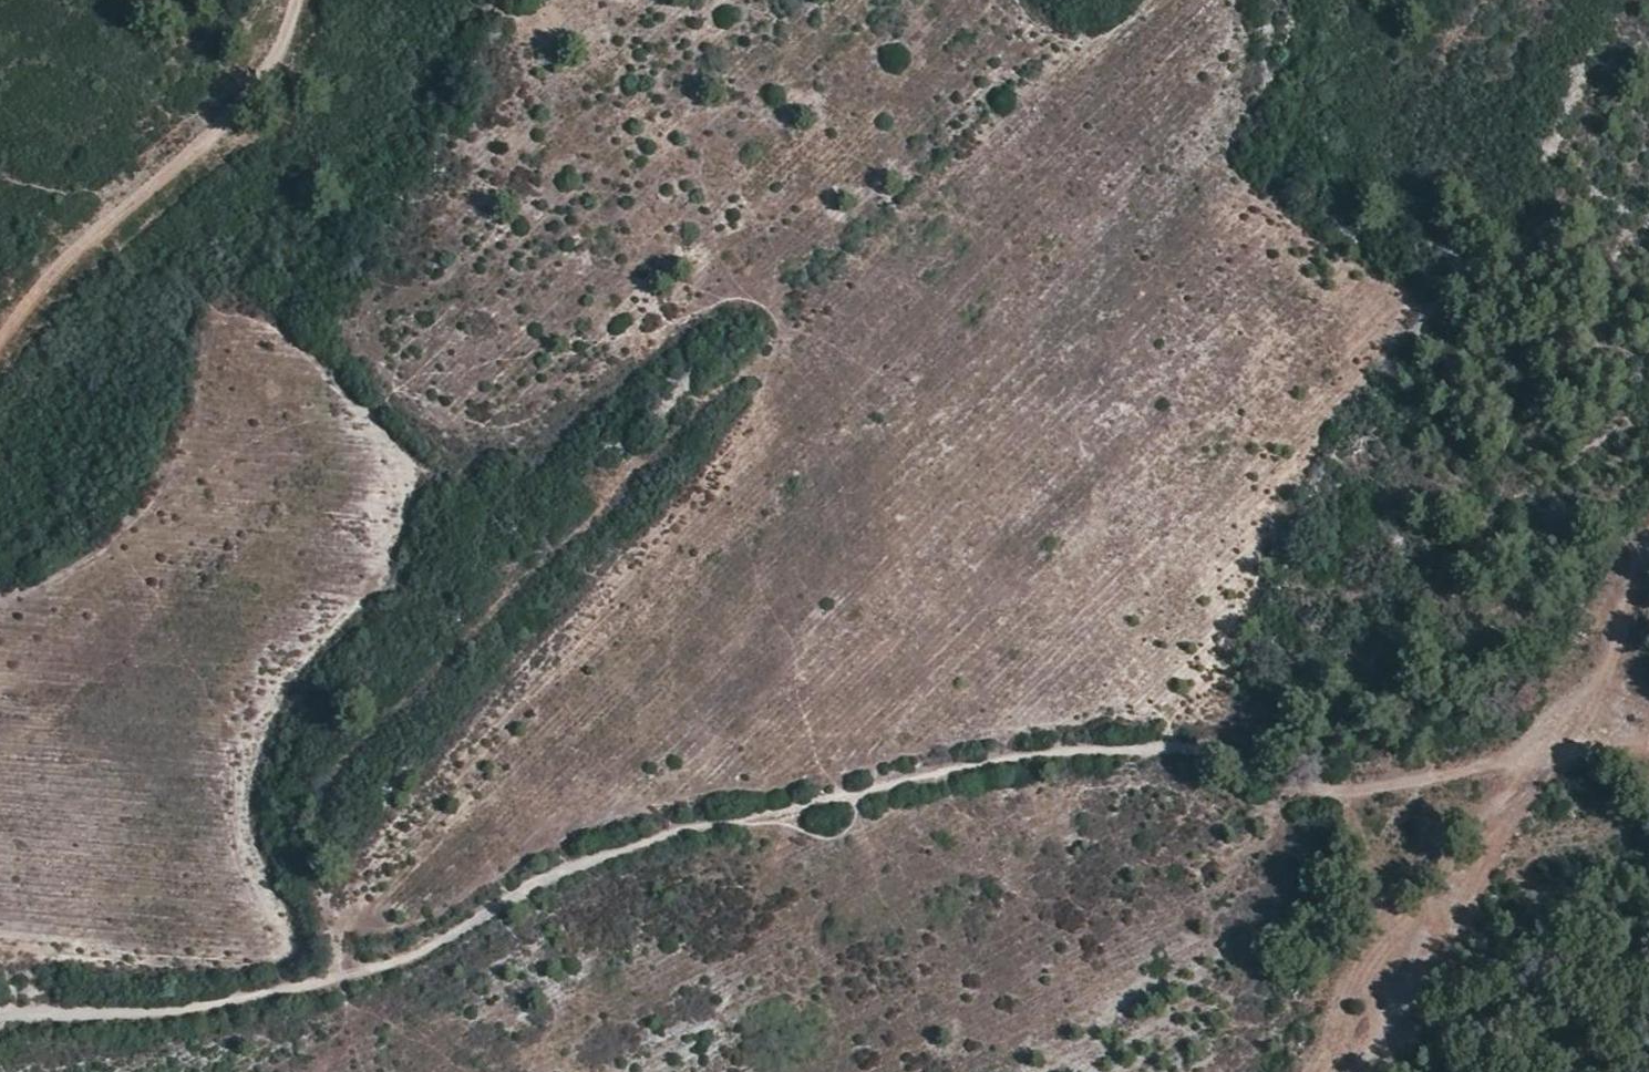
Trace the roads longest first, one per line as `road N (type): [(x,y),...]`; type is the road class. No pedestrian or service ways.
road 1 (track): [(0,1017),(188,1015),(281,999),(415,963),(546,883),(646,845),(1012,761),(1075,752),(1223,757),(1324,794),(1458,777),(1568,722),(1600,680),(1626,587),(1648,553)]
road 2 (track): [(0,342),(62,268),(274,68),(297,0)]
road 3 (track): [(1550,745),(1439,951),(1353,1071)]

